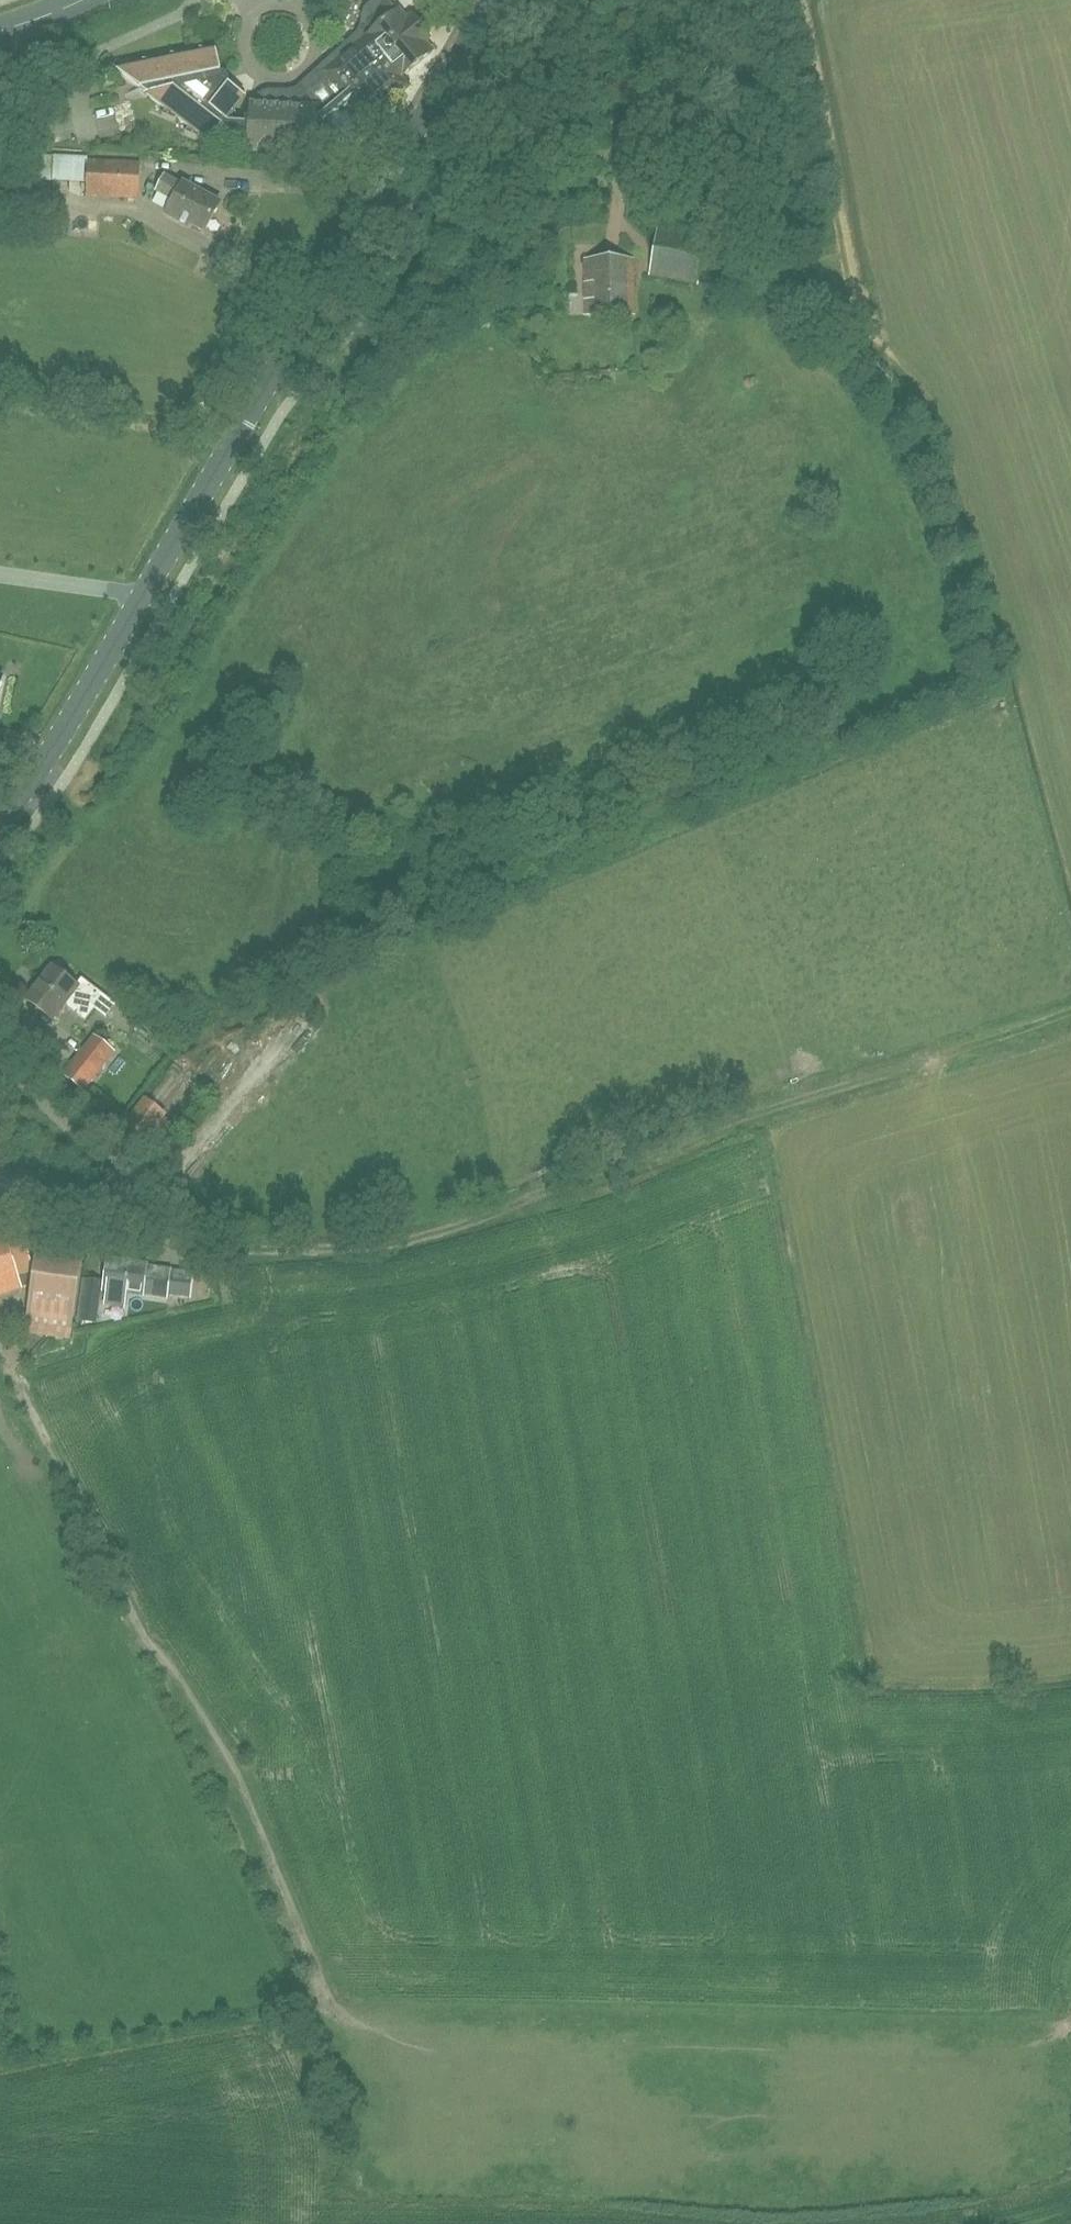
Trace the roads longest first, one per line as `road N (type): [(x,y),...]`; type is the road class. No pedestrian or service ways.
road 1 (track): [(1070,1001),(485,1205),(343,1236),(183,1235),(0,1070)]
road 2 (tertiary): [(0,820),(63,746),(502,0)]

